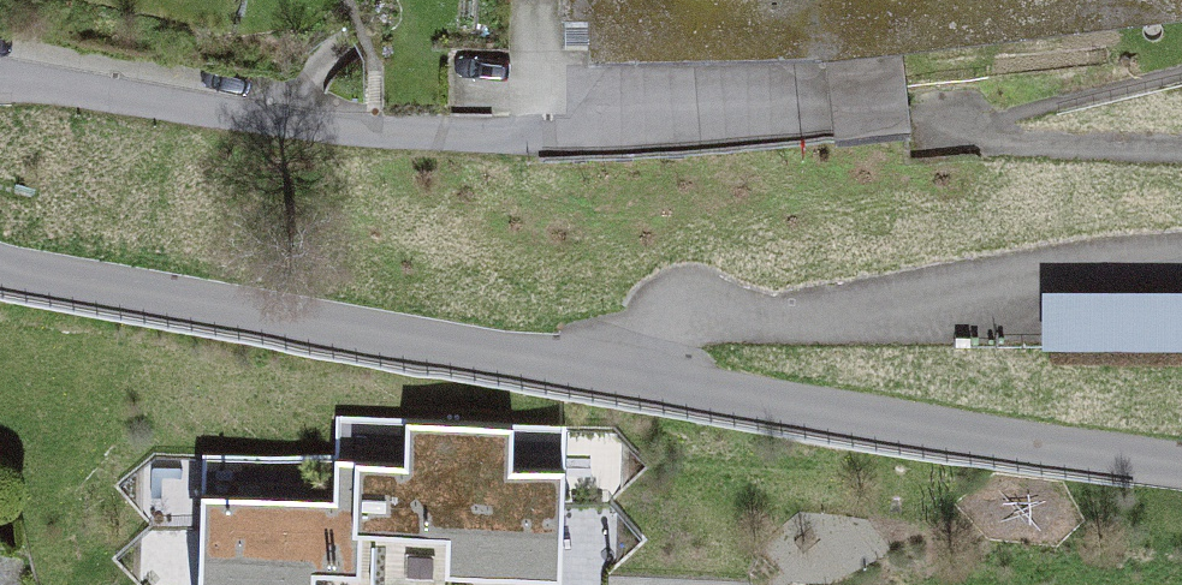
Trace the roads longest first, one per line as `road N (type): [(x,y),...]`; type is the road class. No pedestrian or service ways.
road 1 (residential): [(1181,429),(614,375),(25,277),(0,266)]
road 2 (residential): [(0,71),(527,135),(745,132)]

